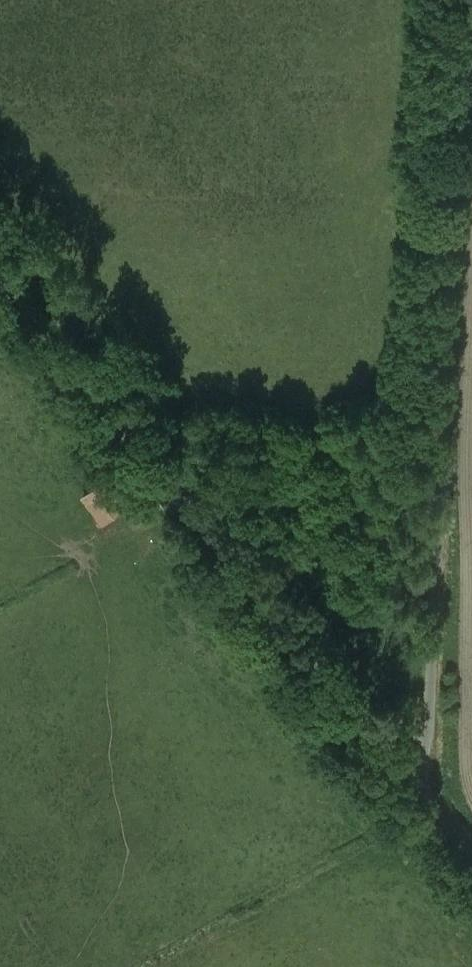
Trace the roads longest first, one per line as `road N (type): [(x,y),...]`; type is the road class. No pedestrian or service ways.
road 1 (unclassified): [(418,788),(429,721),(467,0)]
road 2 (unclassified): [(0,277),(418,788)]

